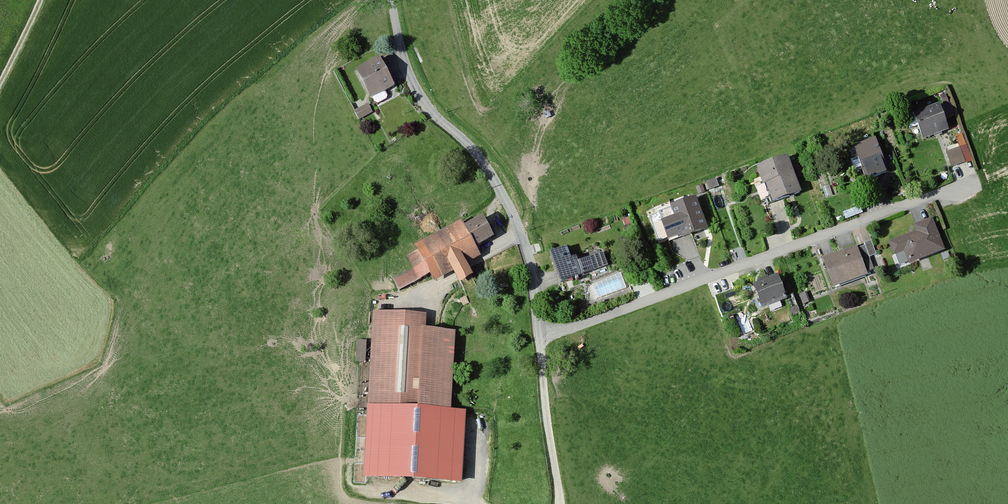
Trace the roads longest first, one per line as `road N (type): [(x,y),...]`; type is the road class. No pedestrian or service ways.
road 1 (residential): [(538,333),(574,328),(971,184)]
road 2 (unclassified): [(390,0),(401,62),(421,106),(479,159),(511,208),(531,274),(538,333)]
road 3 (track): [(538,333),(560,503)]

